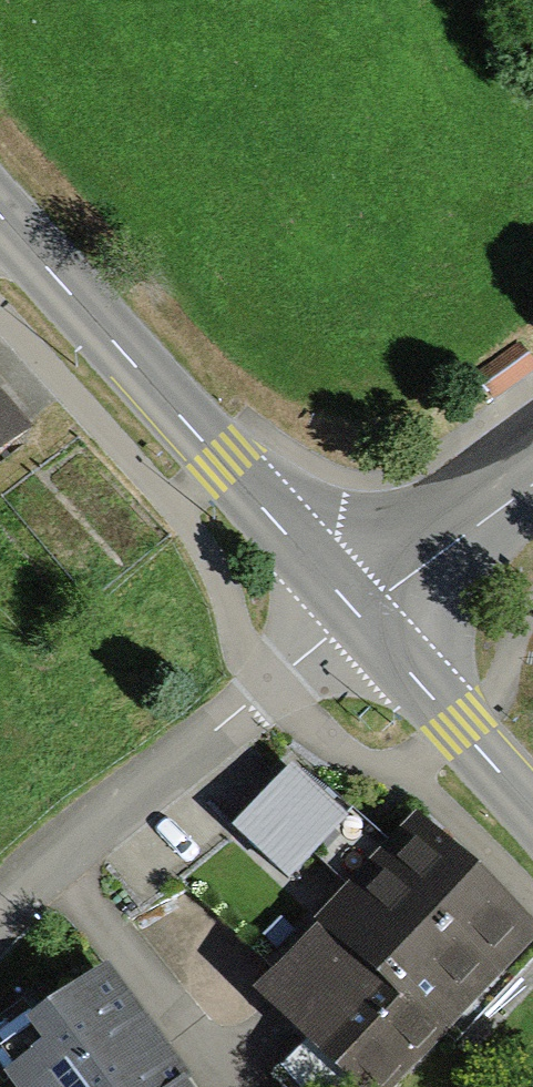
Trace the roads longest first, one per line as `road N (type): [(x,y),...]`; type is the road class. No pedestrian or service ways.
road 1 (tertiary): [(360,613),(0,216)]
road 2 (residential): [(0,922),(107,817),(360,613)]
road 3 (tertiary): [(532,809),(360,613)]
road 4 (tertiary): [(360,613),(532,481)]

